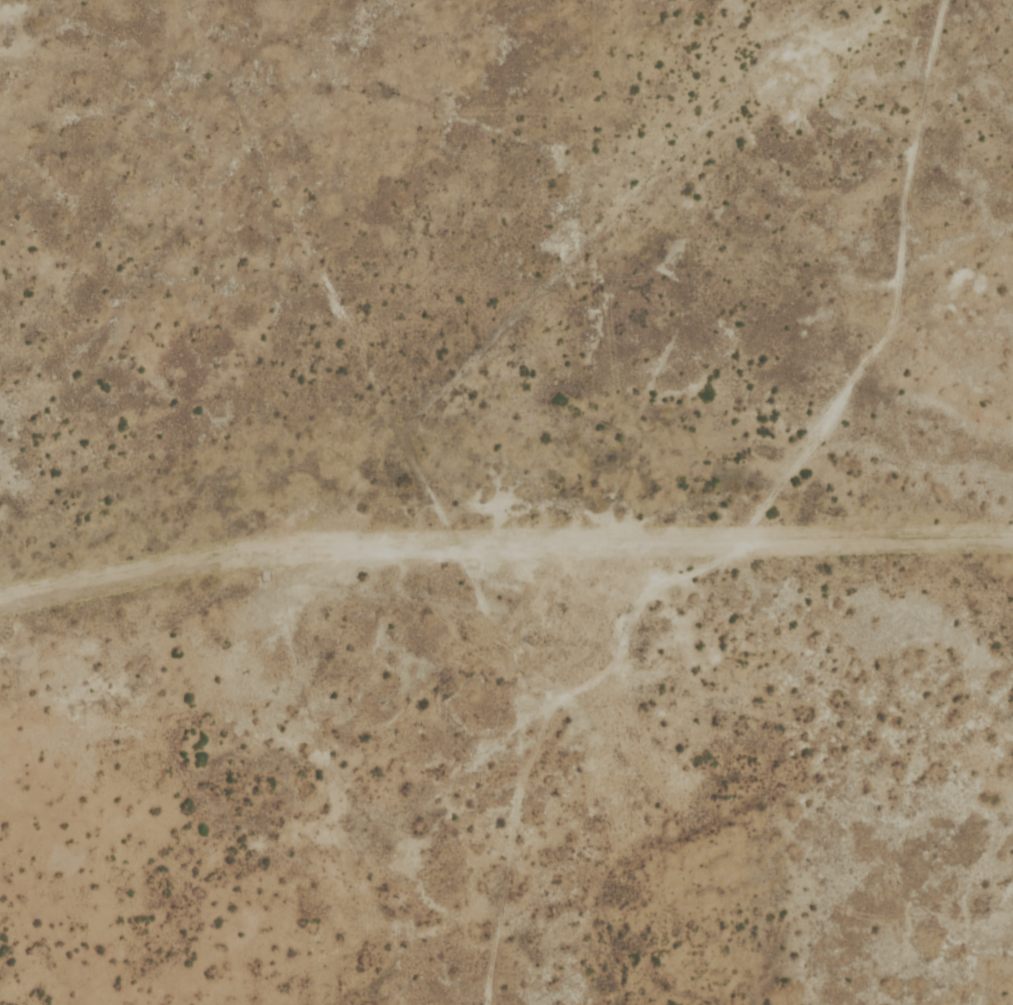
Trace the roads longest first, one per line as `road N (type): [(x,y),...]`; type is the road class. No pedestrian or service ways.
road 1 (track): [(928,0),(909,254),(884,325),(837,411),(732,536)]

